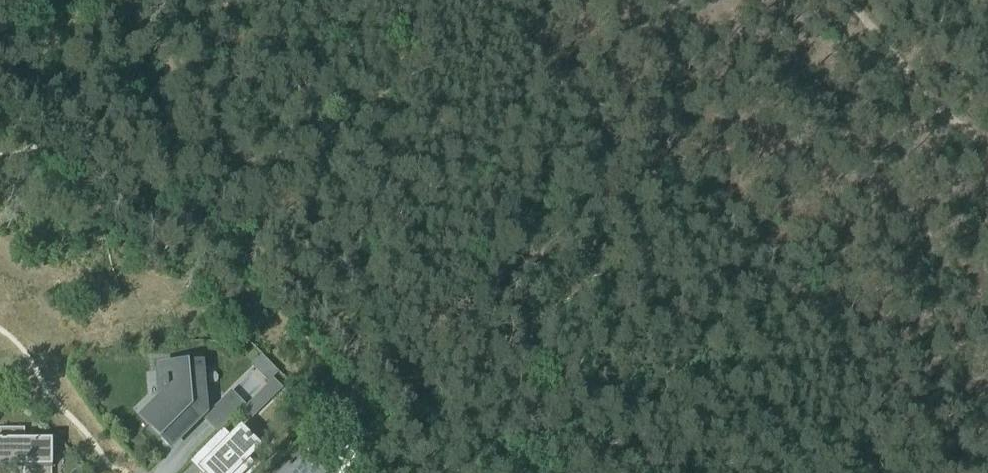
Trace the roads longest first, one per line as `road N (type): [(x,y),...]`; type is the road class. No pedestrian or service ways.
road 1 (track): [(836,0),(987,154)]

